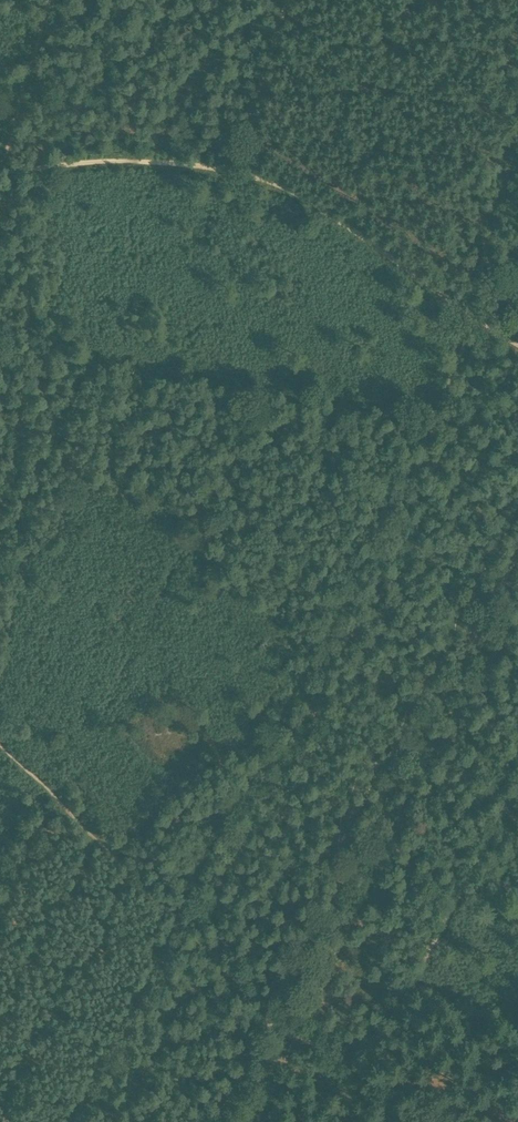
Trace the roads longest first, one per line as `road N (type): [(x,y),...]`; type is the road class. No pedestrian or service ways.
road 1 (track): [(231,170),(346,228),(517,350)]
road 2 (track): [(0,747),(219,969)]

